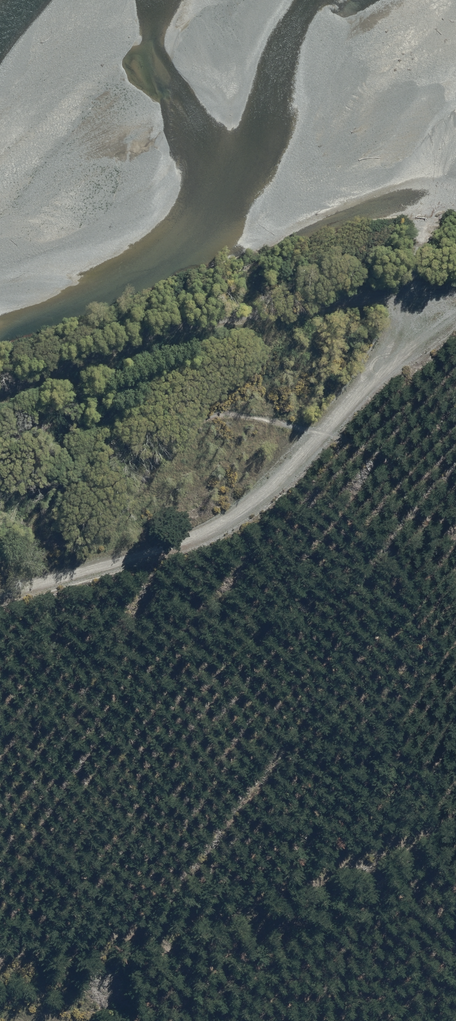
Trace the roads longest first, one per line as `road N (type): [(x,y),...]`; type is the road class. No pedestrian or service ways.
road 1 (track): [(0,583),(211,519),(389,347),(455,304)]
road 2 (track): [(0,957),(151,920),(455,801)]
road 3 (track): [(455,288),(181,327),(91,353),(0,393)]
road 4 (track): [(116,929),(157,946),(185,971),(222,934),(250,923),(410,881),(438,881),(455,899)]
road 5 (track): [(455,514),(410,516),(393,502),(372,458),(306,431)]

